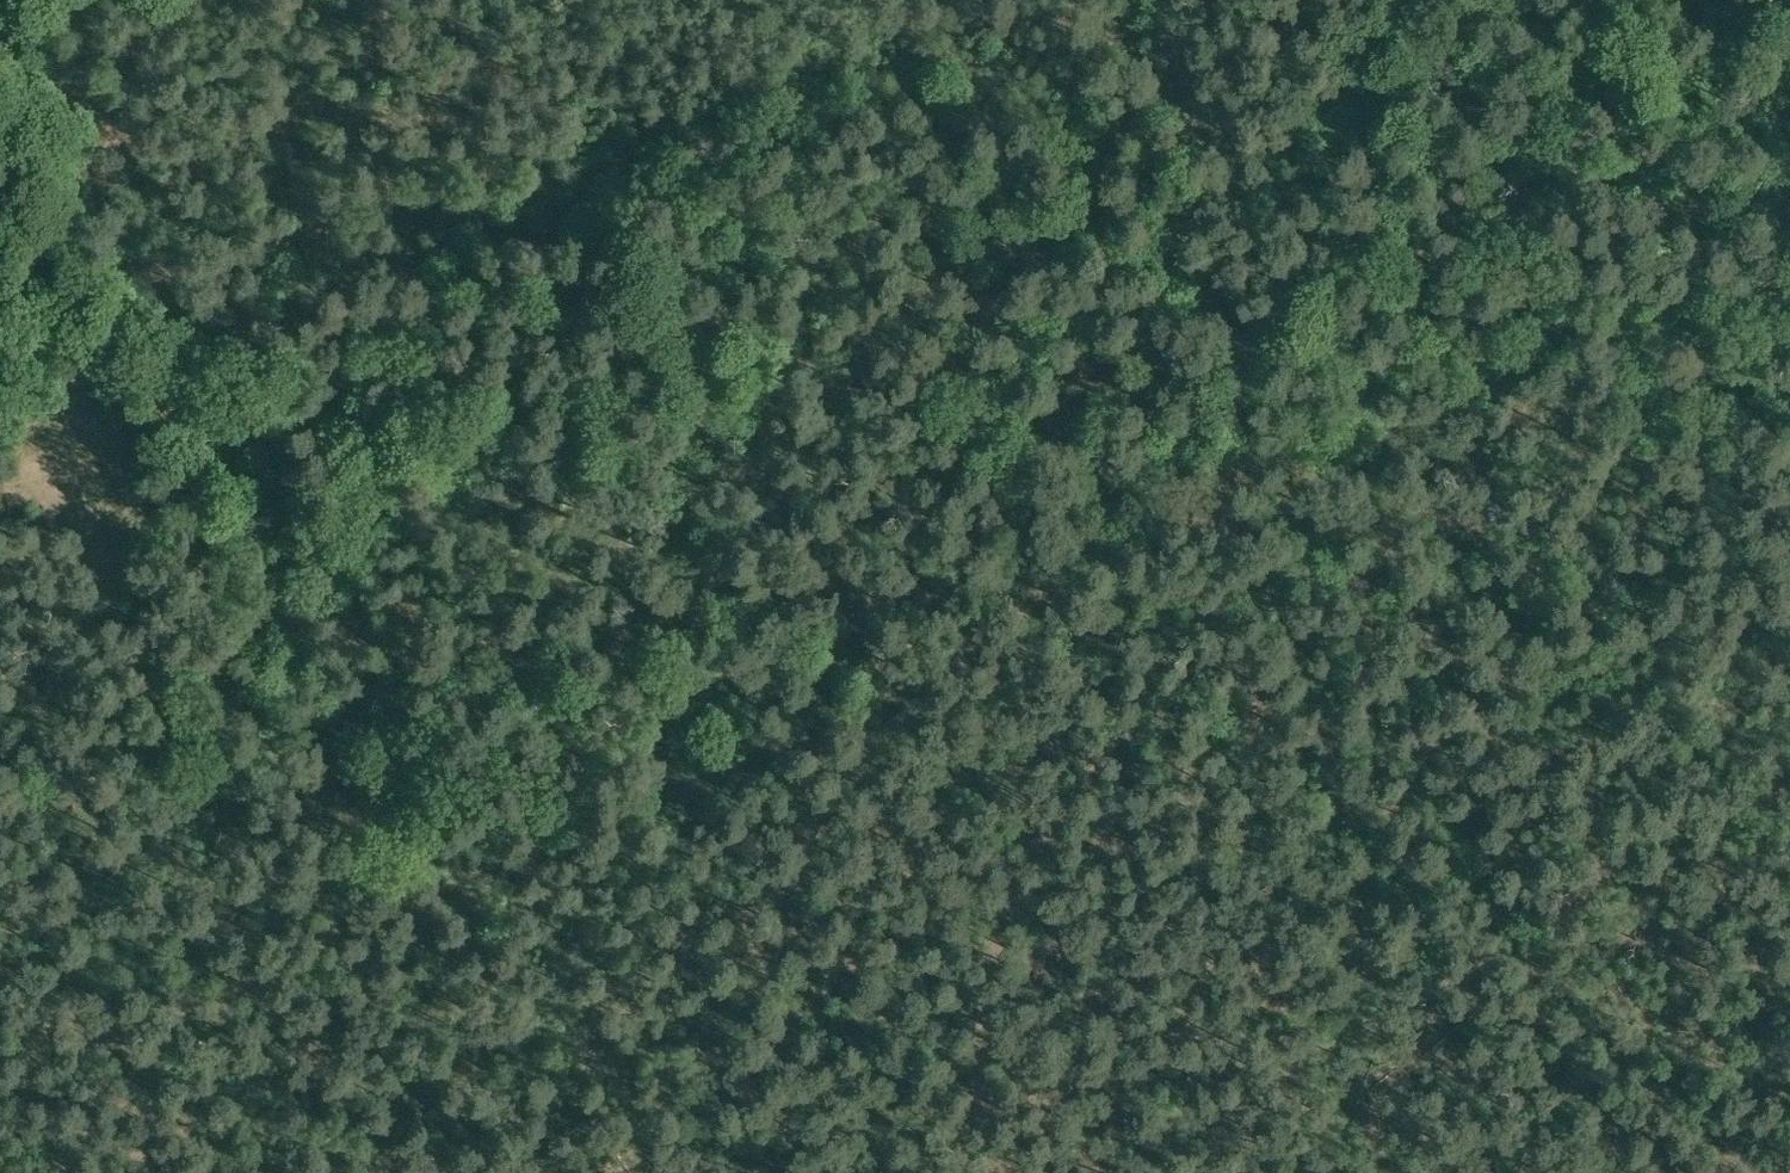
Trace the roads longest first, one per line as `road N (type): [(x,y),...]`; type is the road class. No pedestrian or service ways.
road 1 (track): [(0,1006),(206,1013),(261,1006),(485,861),(906,691),(1107,555),(1239,505)]

